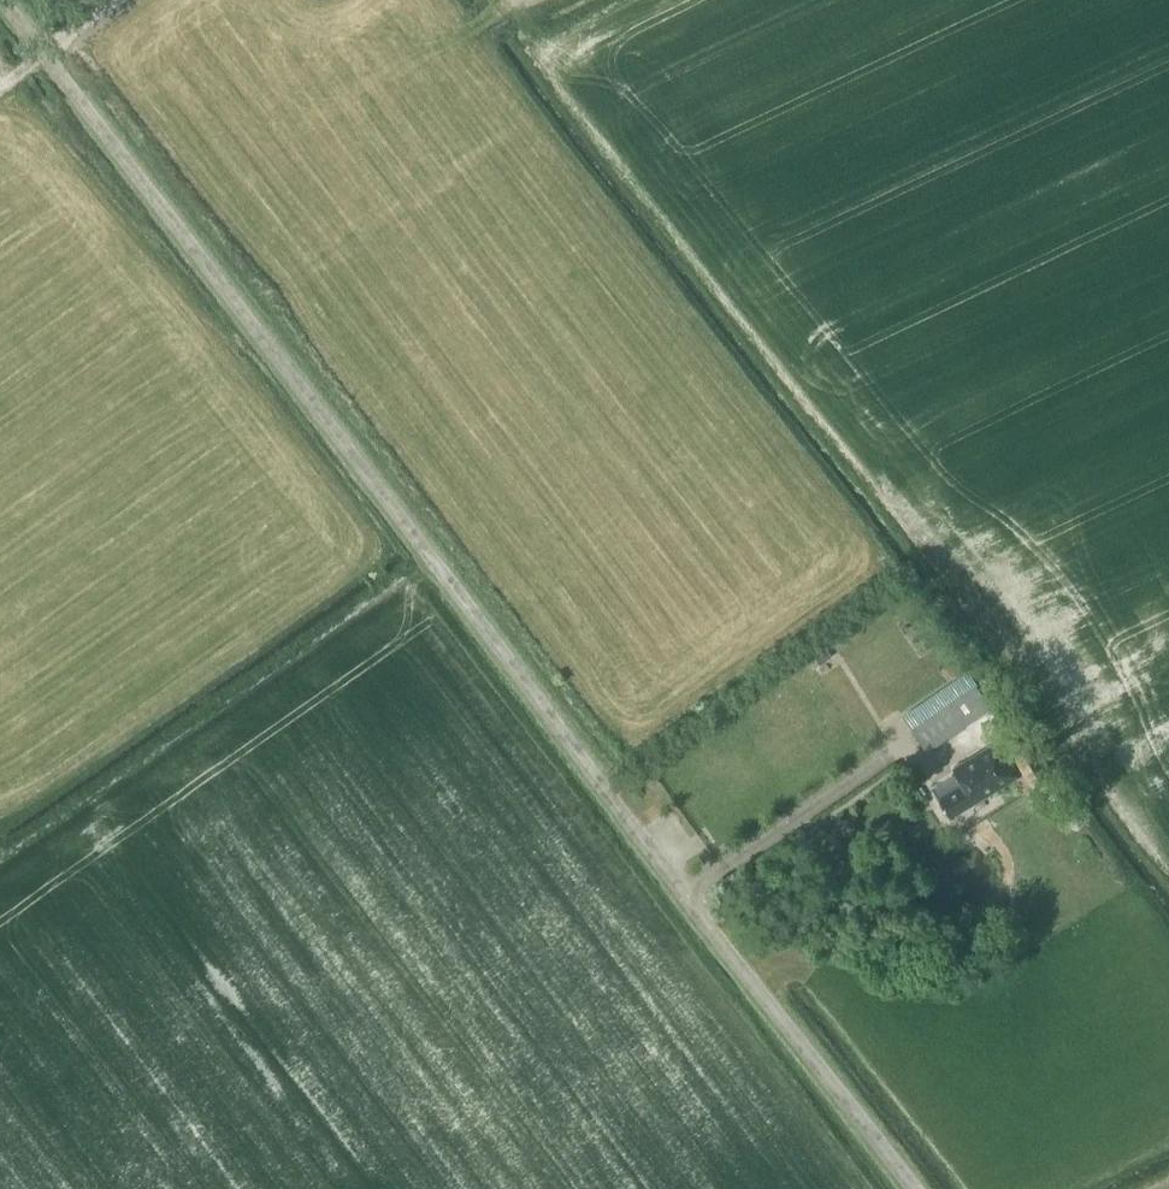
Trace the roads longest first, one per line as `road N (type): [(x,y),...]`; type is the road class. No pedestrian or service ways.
road 1 (unclassified): [(914,1188),(7,0)]

